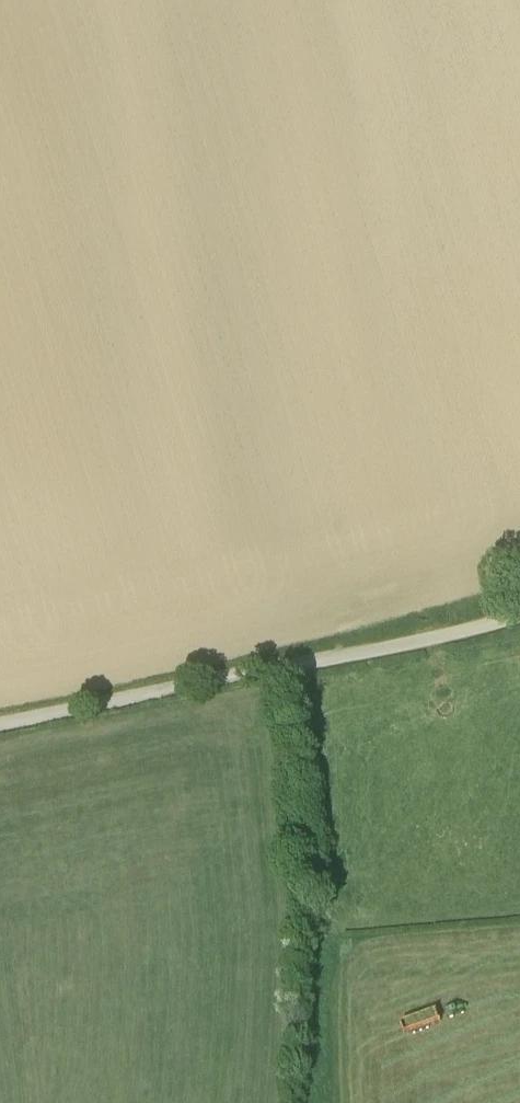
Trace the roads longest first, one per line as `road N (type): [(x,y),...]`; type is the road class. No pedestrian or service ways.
road 1 (unclassified): [(0,722),(519,614)]

